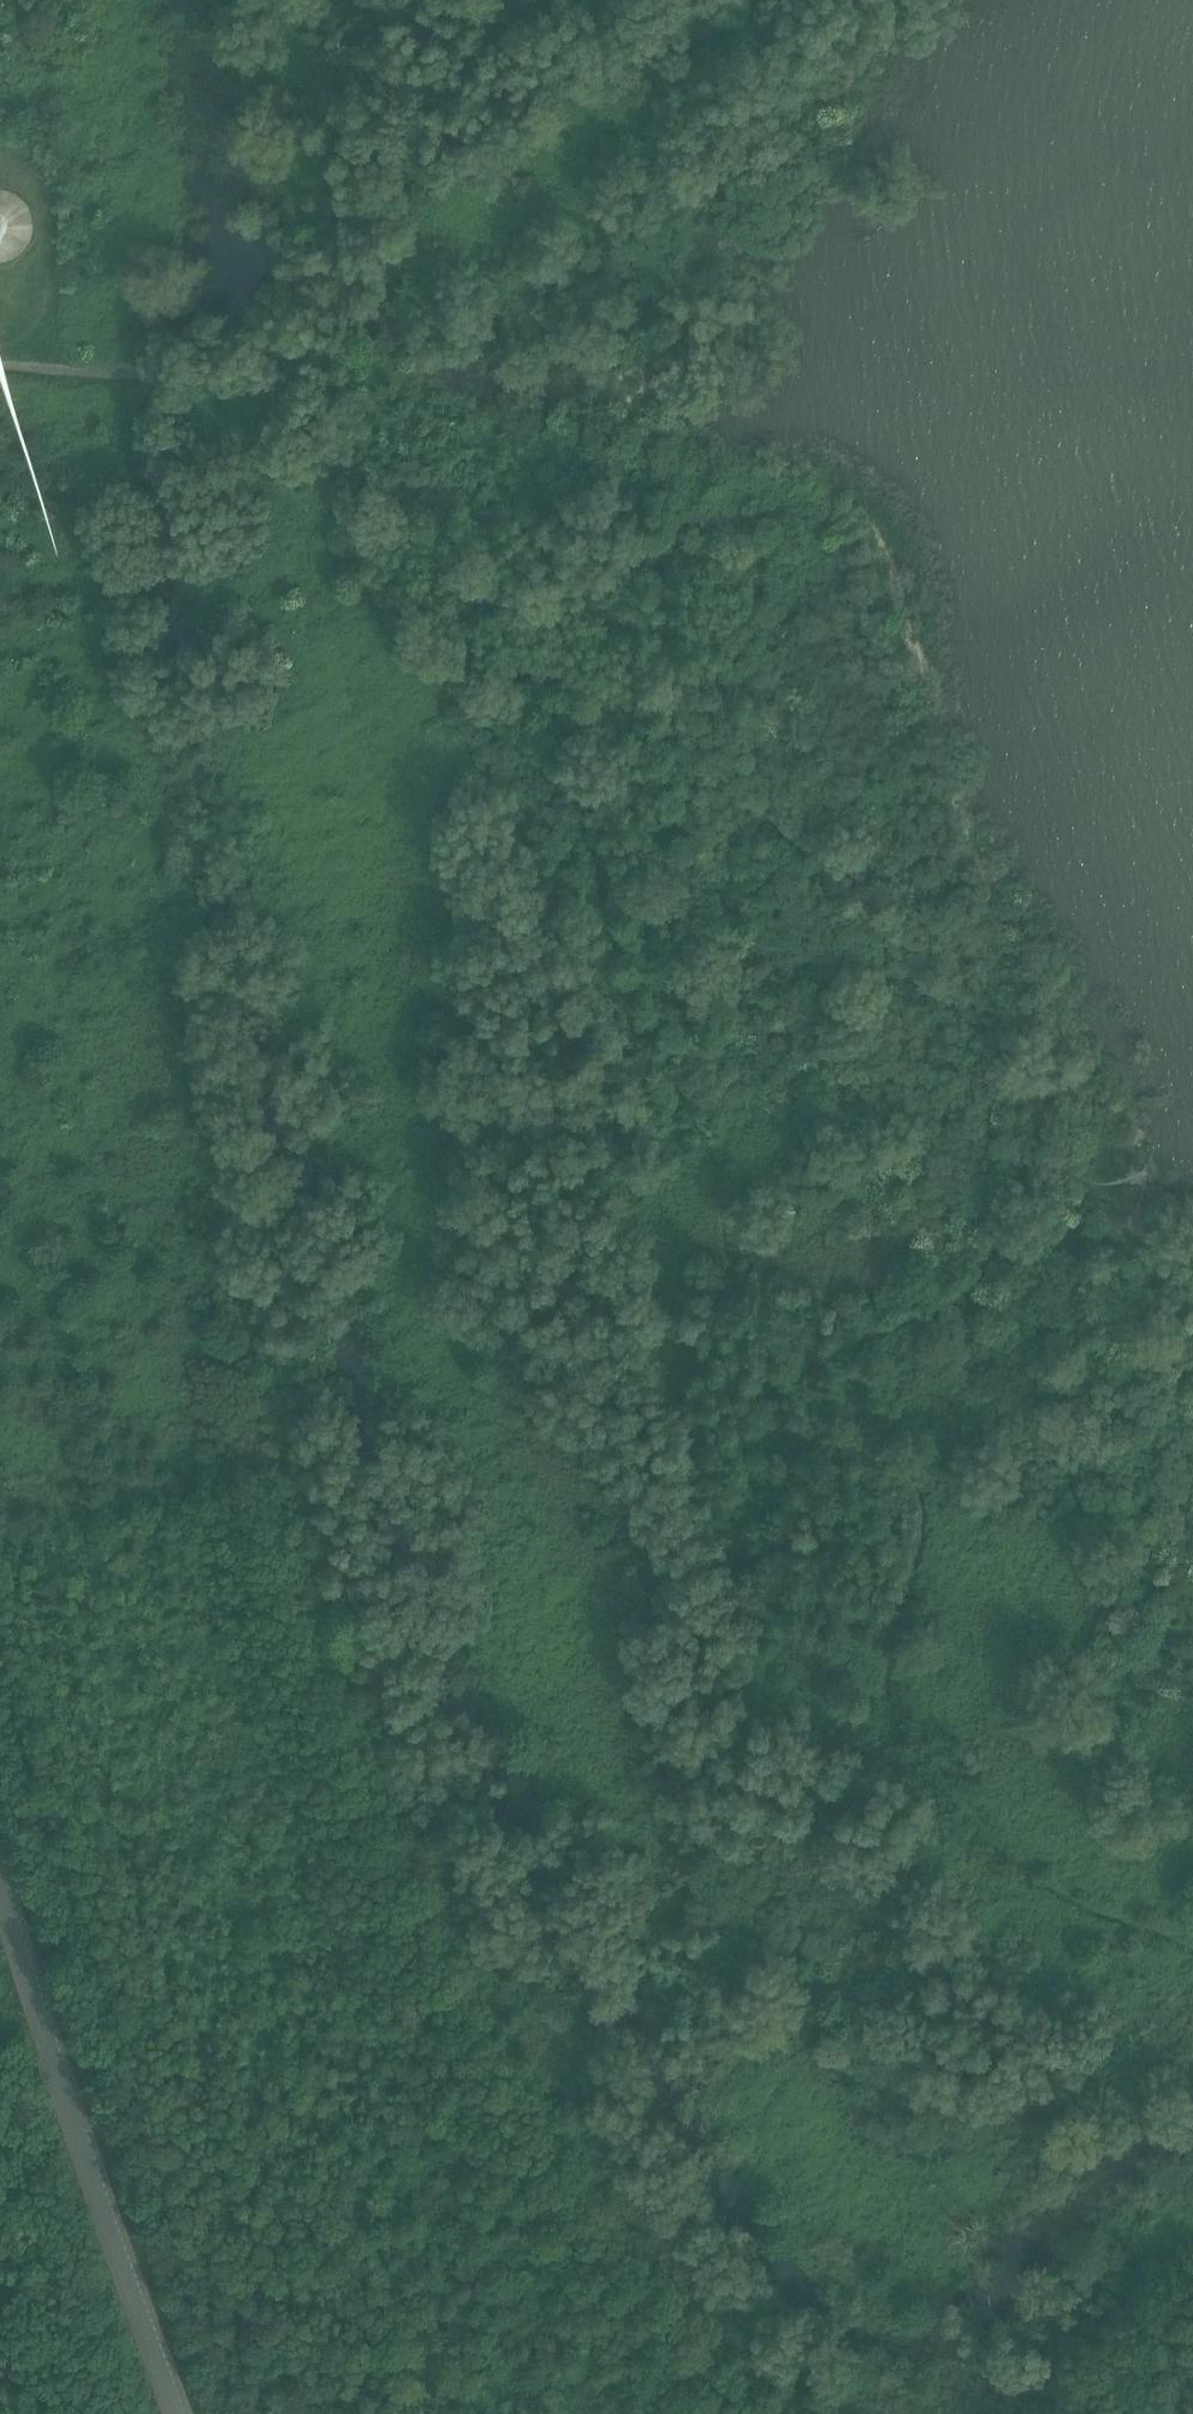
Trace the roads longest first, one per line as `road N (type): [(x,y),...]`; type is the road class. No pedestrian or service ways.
road 1 (unclassified): [(175,2413),(100,2211),(0,1893)]

